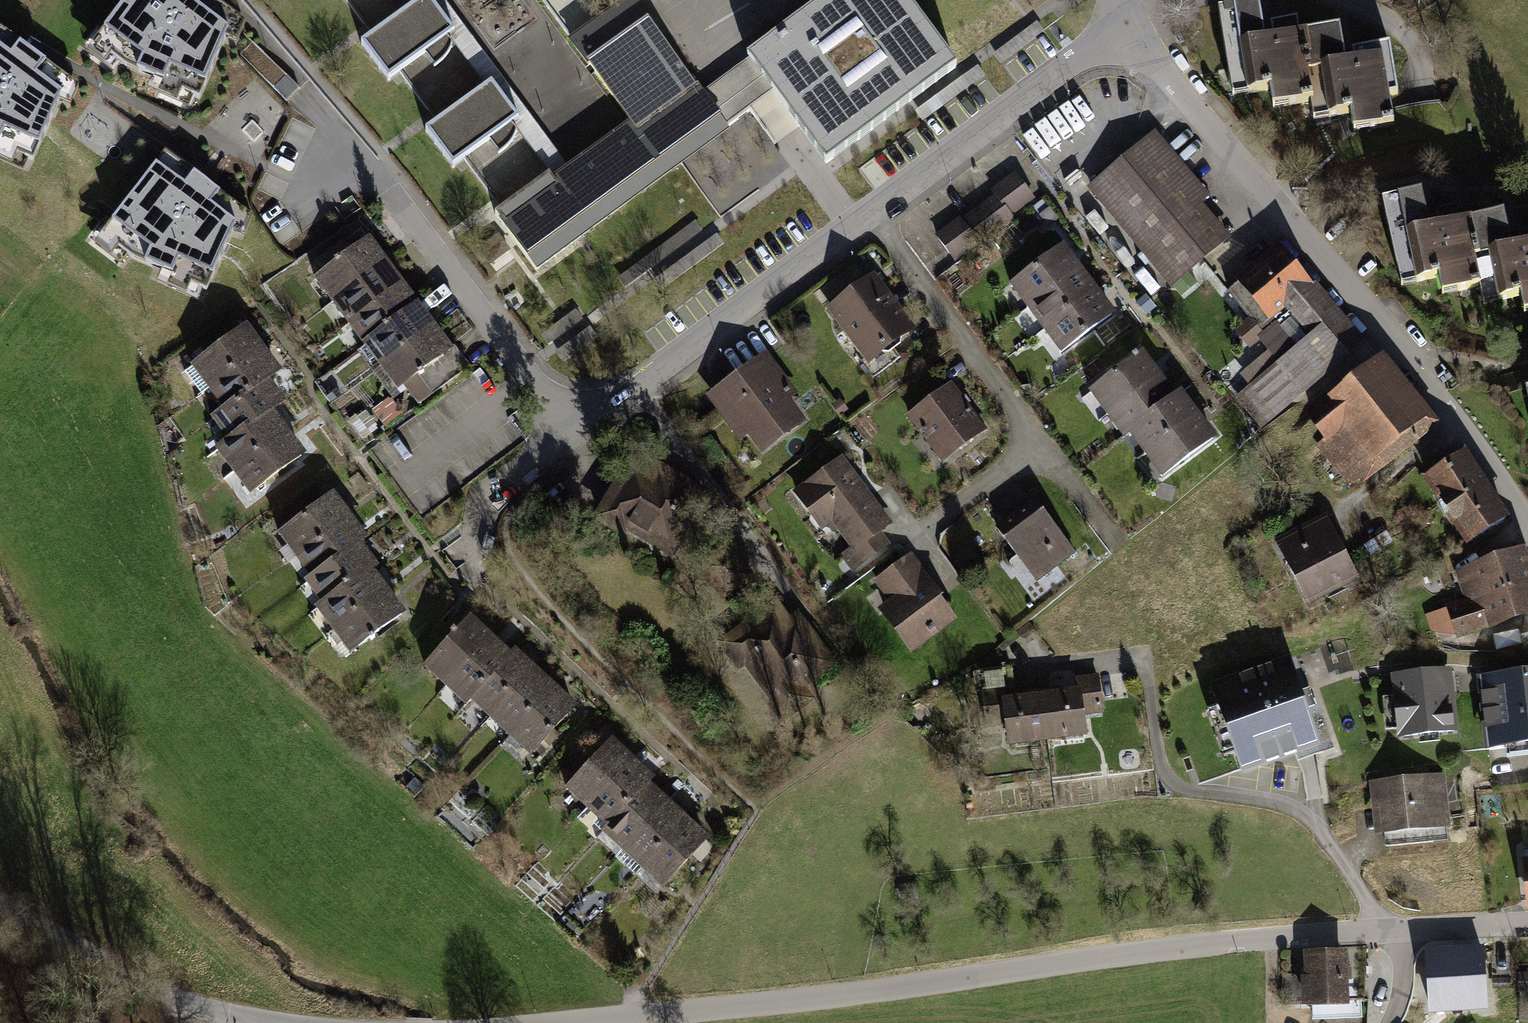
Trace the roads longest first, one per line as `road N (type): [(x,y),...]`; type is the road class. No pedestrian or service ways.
road 1 (unclassified): [(529,1022),(687,1012),(1154,952),(1527,927)]
road 2 (residential): [(1143,12),(1172,76),(1414,360),(1527,521)]
road 3 (residential): [(867,215),(586,423)]
road 4 (residential): [(1143,12),(867,215)]
road 5 (residential): [(586,423),(379,154)]
road 6 (unclassified): [(0,917),(69,954),(235,1015),(287,1022)]
road 7 (residential): [(867,215),(1039,440)]
road 8 (residential): [(586,423),(509,482),(485,519),(475,564)]
road 9 (residential): [(1039,440),(916,538)]
road 10 (residential): [(1039,440),(1114,540)]

